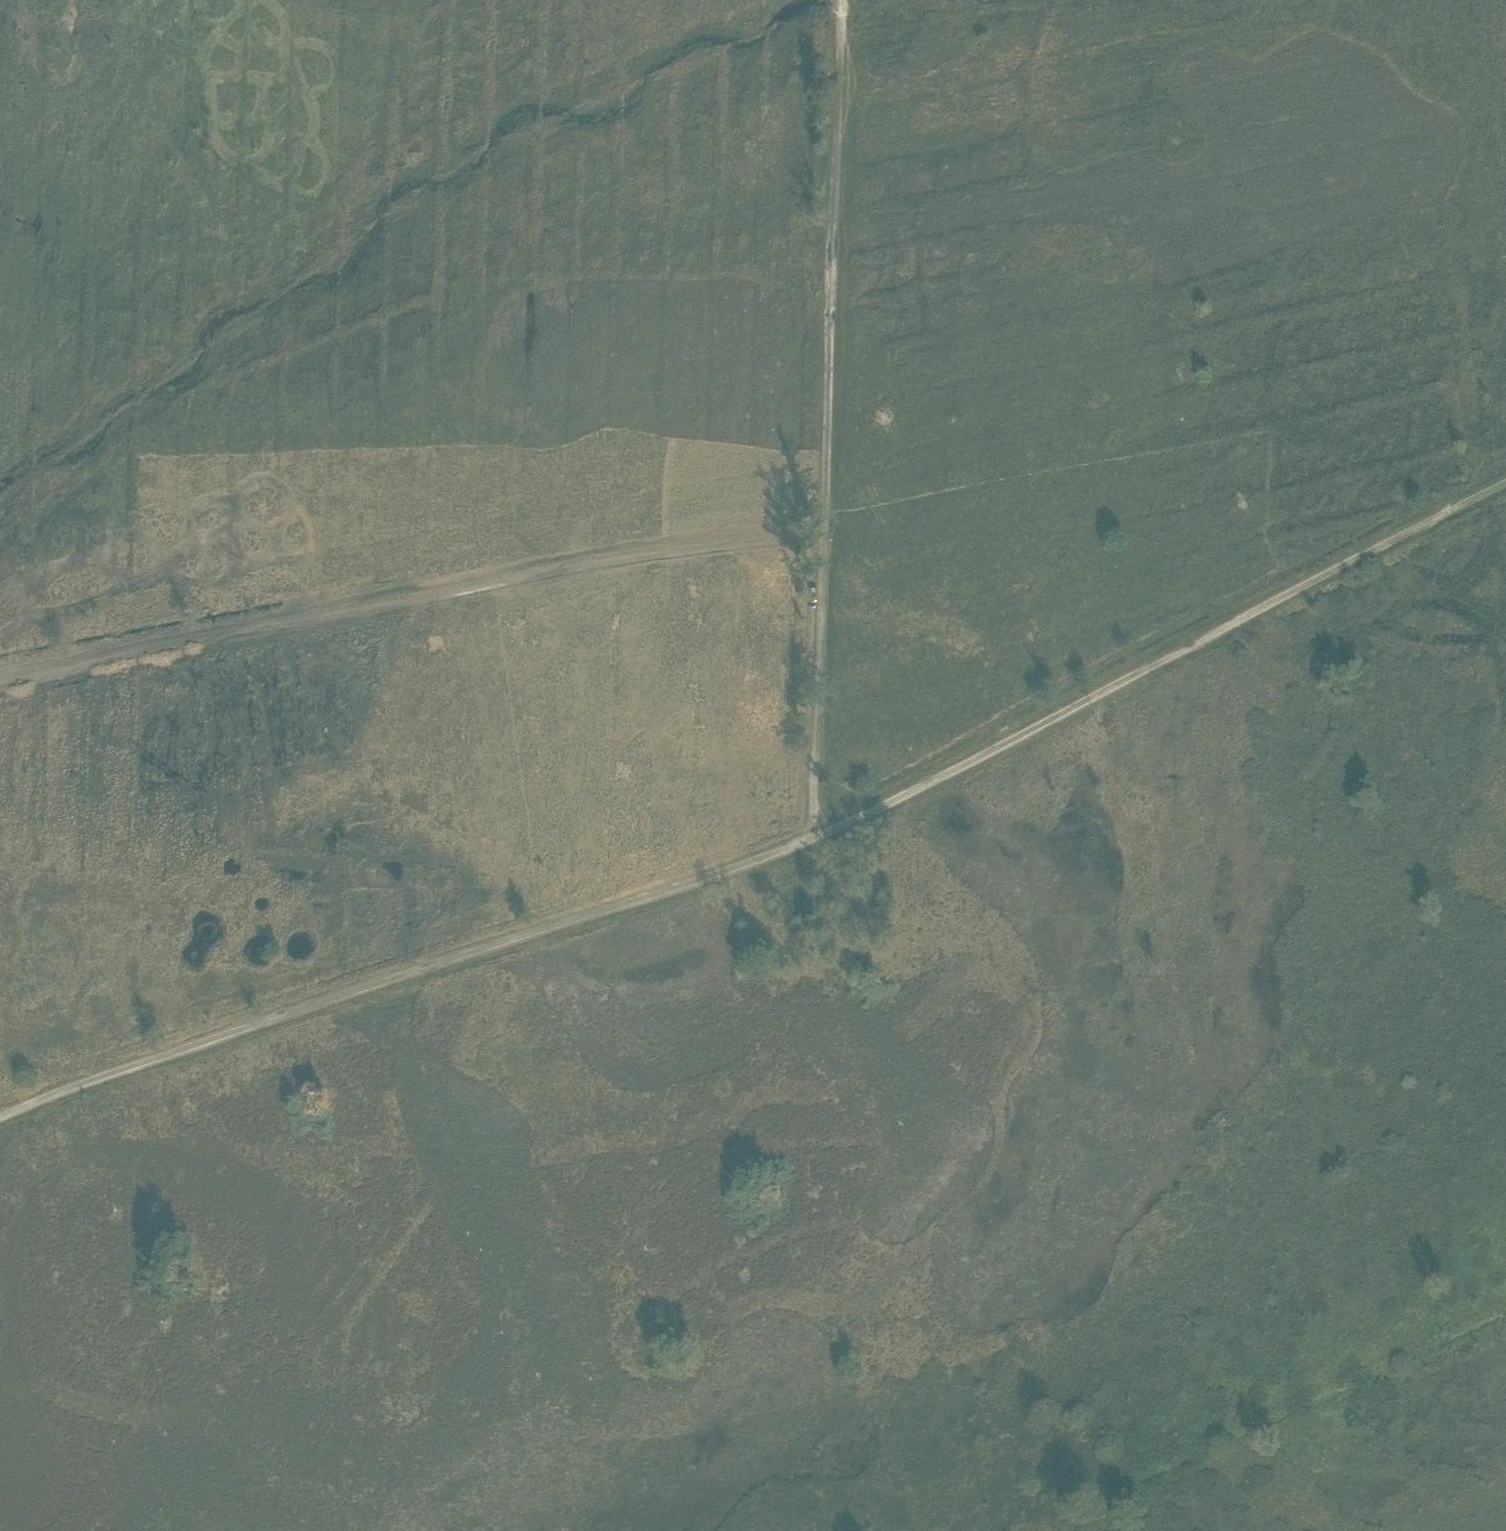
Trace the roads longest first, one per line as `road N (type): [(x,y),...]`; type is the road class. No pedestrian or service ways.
road 1 (track): [(0,1109),(816,838),(906,799),(1505,490)]

